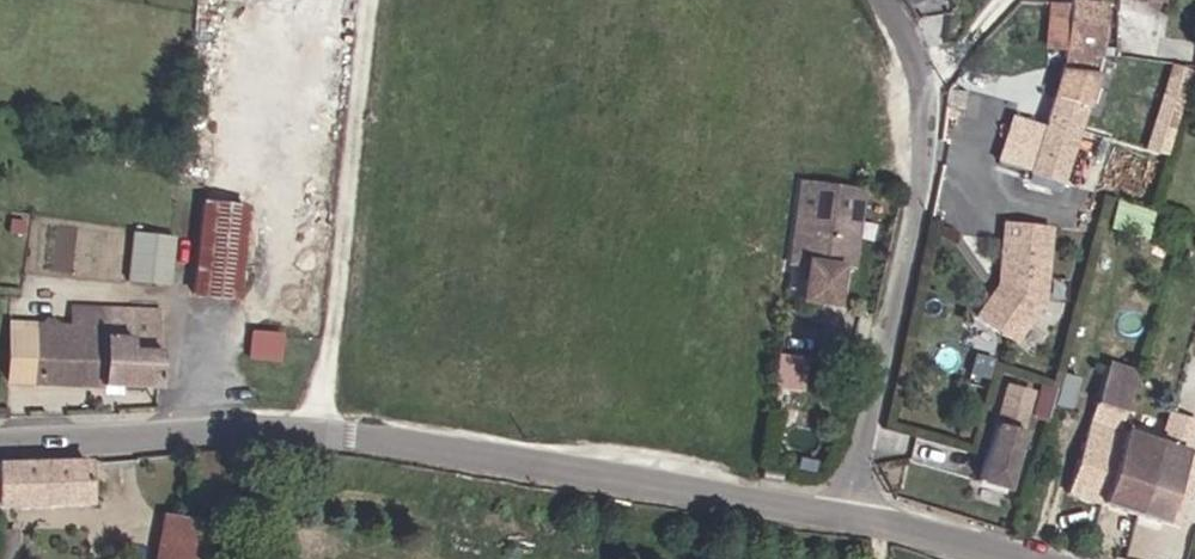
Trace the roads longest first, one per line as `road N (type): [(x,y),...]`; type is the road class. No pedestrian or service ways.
road 1 (tertiary): [(0,441),(287,431),(848,517)]
road 2 (residential): [(886,0),(929,87),(927,164),(848,517)]
road 3 (tertiary): [(848,517),(1036,558)]

